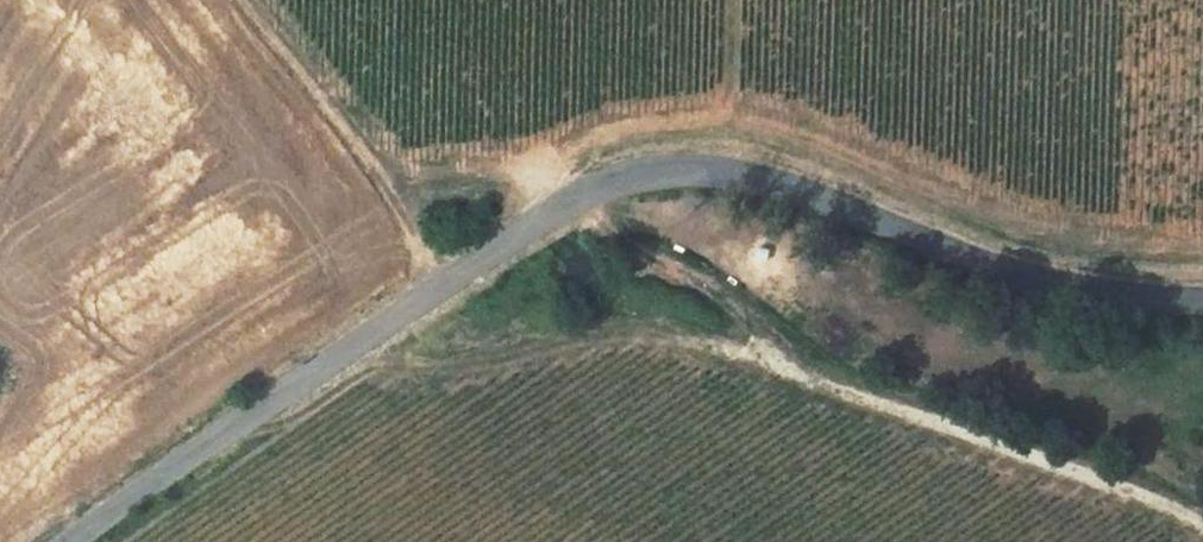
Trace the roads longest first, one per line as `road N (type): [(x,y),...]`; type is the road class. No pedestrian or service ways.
road 1 (tertiary): [(63,541),(578,196),(659,172),(780,177),(999,269),(1202,302)]
road 2 (track): [(1202,531),(717,359),(603,362),(423,398),(340,355)]
road 3 (track): [(243,0),(351,137),(441,287)]

